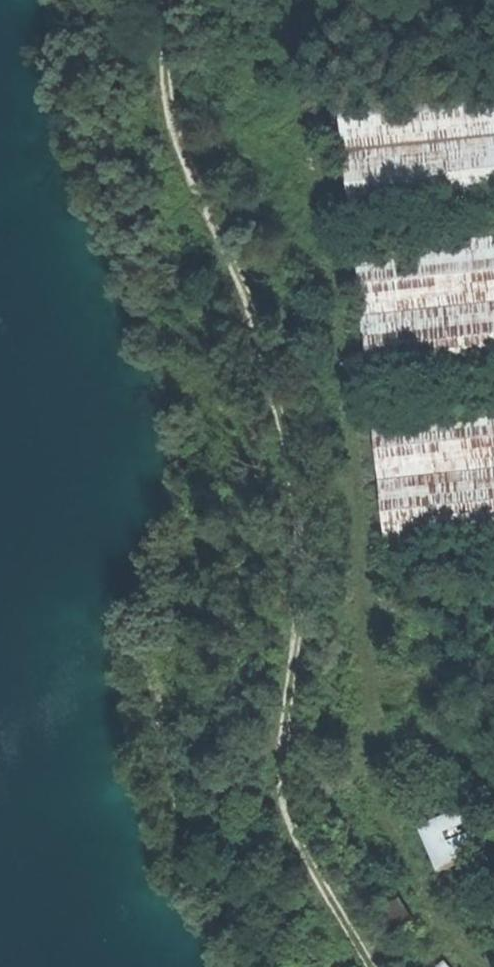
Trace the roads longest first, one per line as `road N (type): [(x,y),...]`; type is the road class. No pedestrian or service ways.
road 1 (track): [(368,966),(290,821),(280,781),(292,608),(290,474),(267,362),(177,135),(161,68),(161,0)]
road 2 (track): [(481,966),(404,843),(375,727),(367,547),(314,110)]

